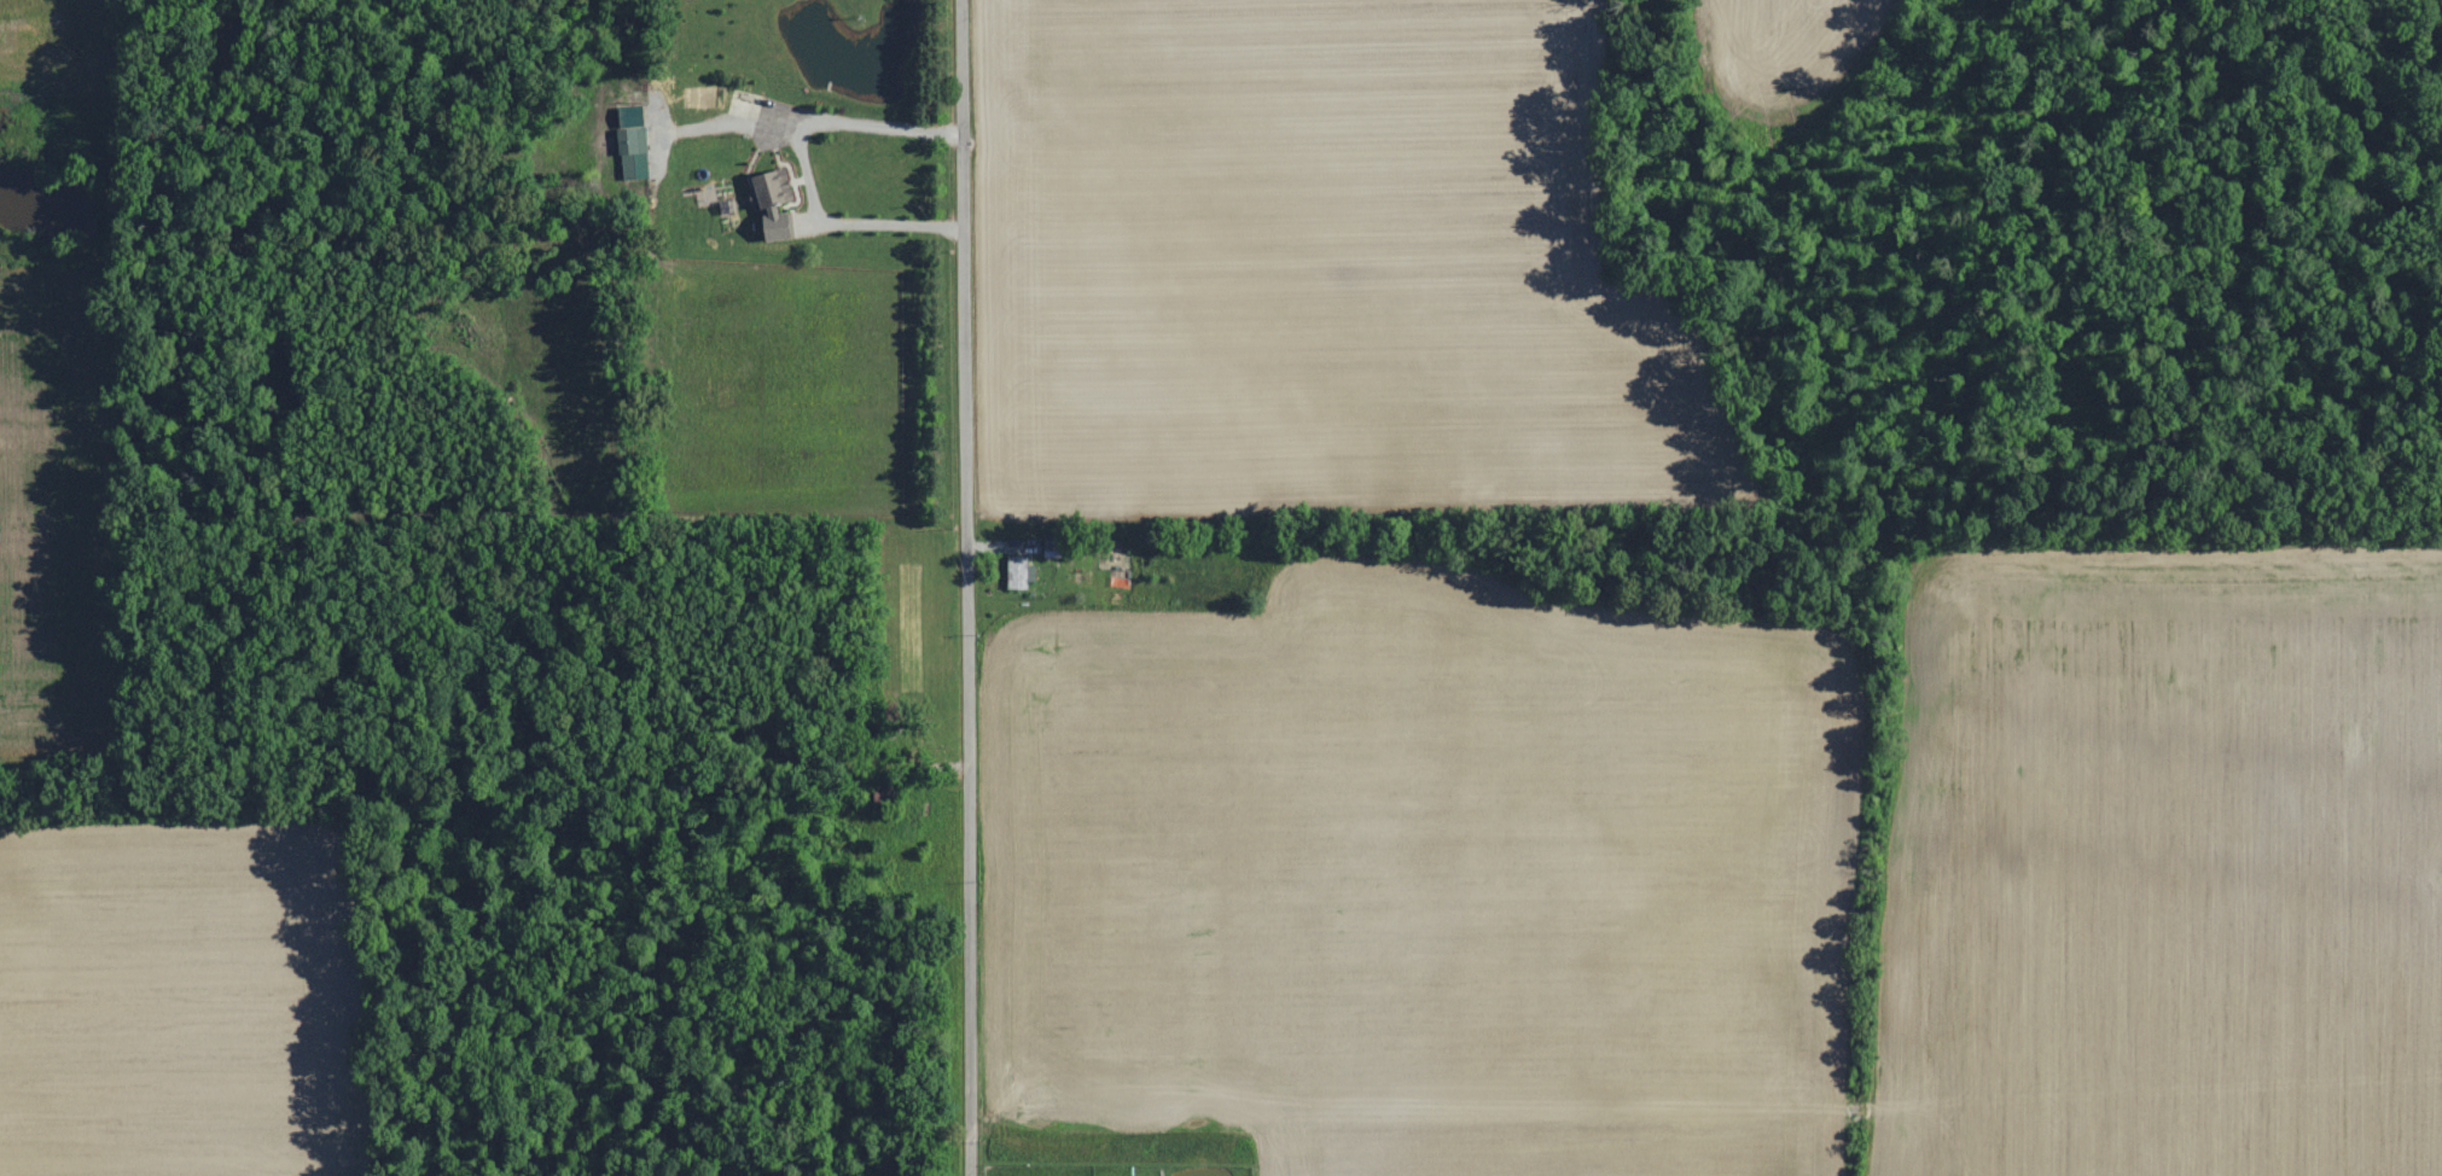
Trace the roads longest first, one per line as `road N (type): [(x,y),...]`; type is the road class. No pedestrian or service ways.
road 1 (residential): [(970,1175),(957,0)]

